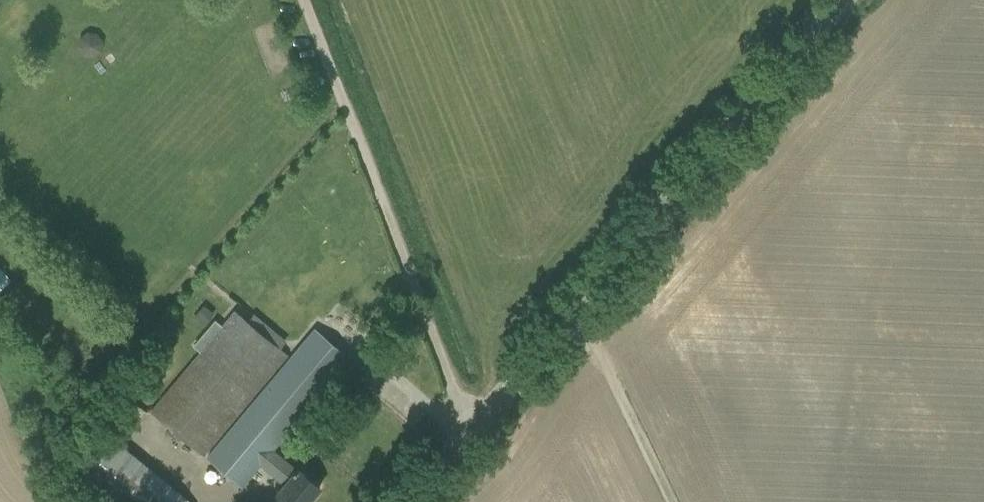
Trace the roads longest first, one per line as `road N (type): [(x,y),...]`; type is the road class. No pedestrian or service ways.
road 1 (tertiary): [(410,501),(840,0)]
road 2 (track): [(470,433),(307,0)]
road 3 (track): [(575,309),(672,501)]

